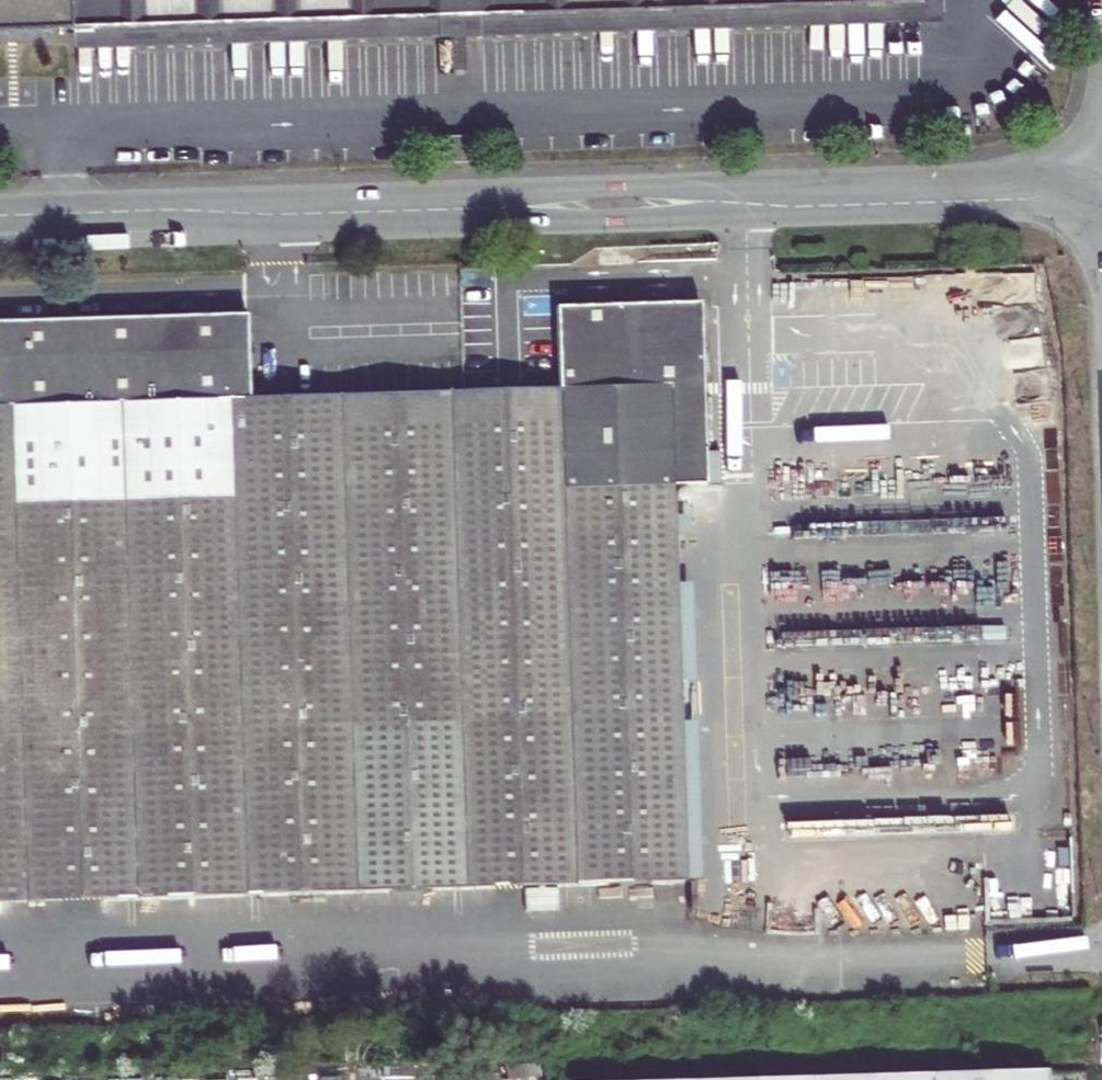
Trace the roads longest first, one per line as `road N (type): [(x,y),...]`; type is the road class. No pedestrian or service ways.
road 1 (unclassified): [(0,227),(1101,195)]

